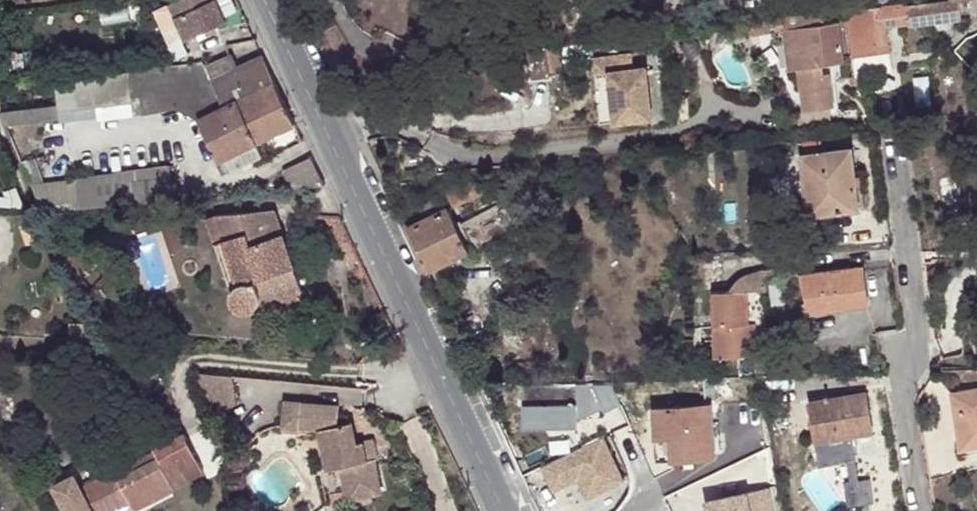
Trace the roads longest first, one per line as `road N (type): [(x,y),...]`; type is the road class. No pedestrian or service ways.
road 1 (secondary): [(505,510),(263,0)]
road 2 (residential): [(914,260),(920,362),(910,394),(928,510)]

